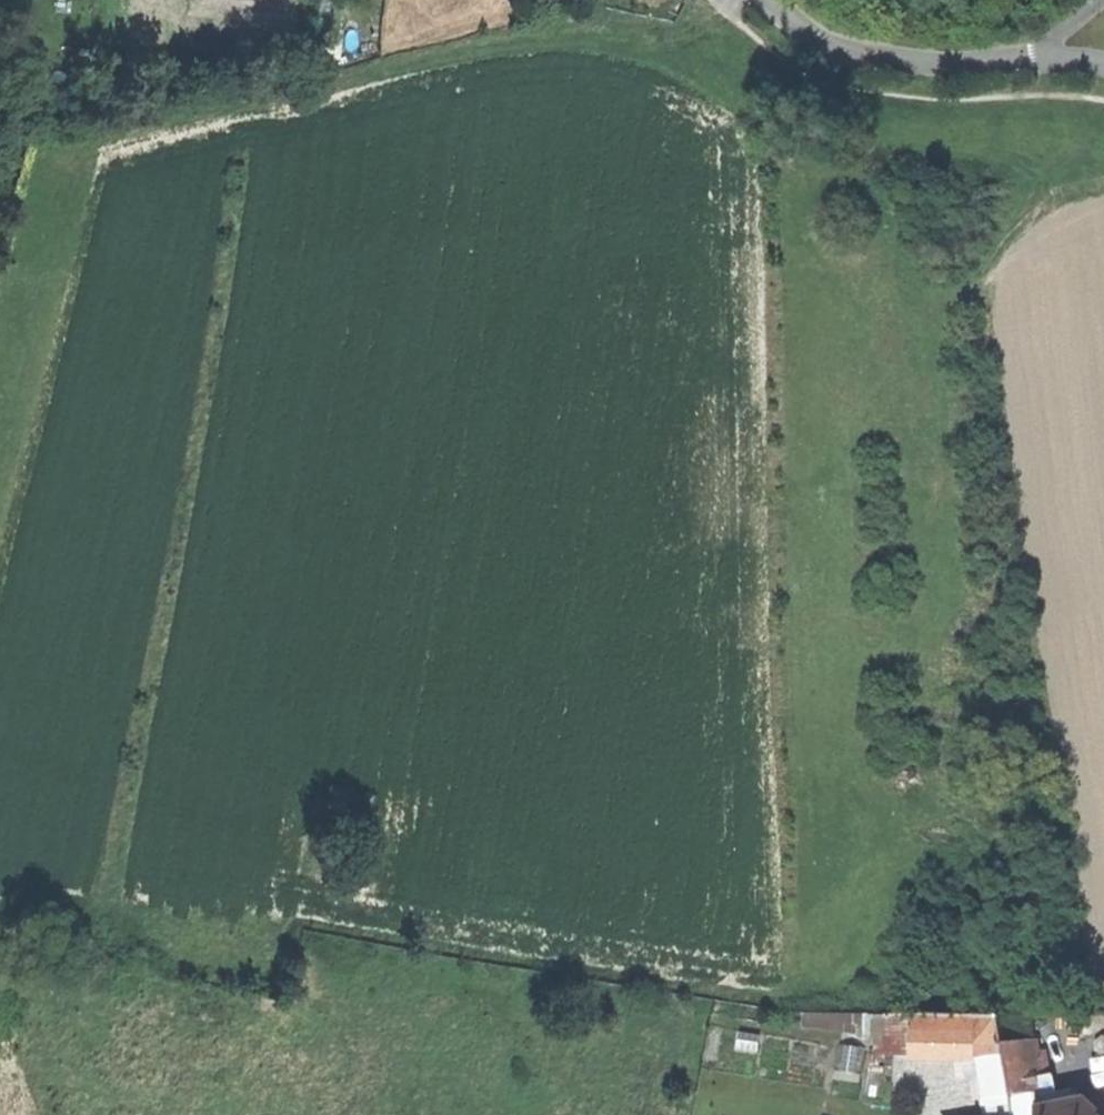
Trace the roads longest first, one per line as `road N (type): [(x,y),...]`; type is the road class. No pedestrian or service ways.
road 1 (unclassified): [(776,0),(818,35),(858,53),(935,65),(1052,55)]

